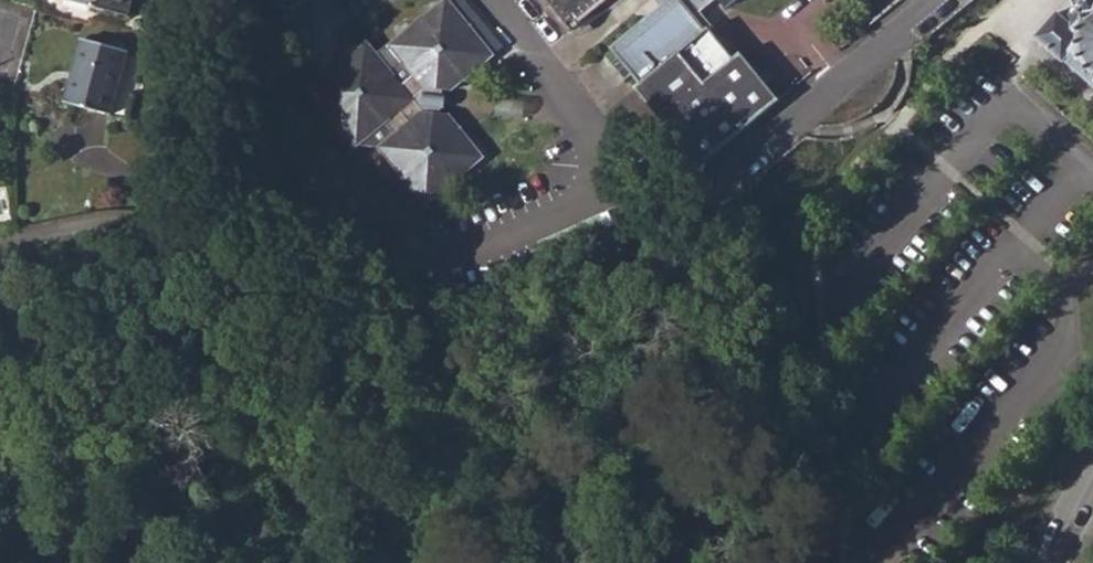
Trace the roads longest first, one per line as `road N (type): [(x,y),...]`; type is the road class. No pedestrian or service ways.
road 1 (residential): [(933,0),(710,191)]

